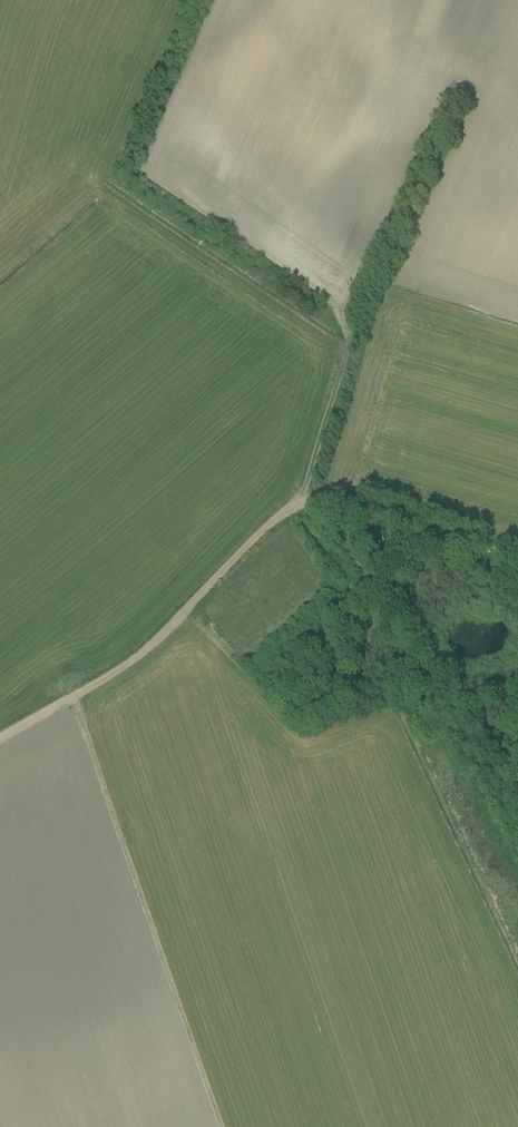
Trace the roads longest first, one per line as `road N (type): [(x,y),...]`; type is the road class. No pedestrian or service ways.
road 1 (track): [(221,1126),(74,698)]
road 2 (track): [(303,491),(359,313),(466,83)]
road 3 (track): [(0,740),(124,668),(303,491)]
road 4 (track): [(517,555),(303,491)]

